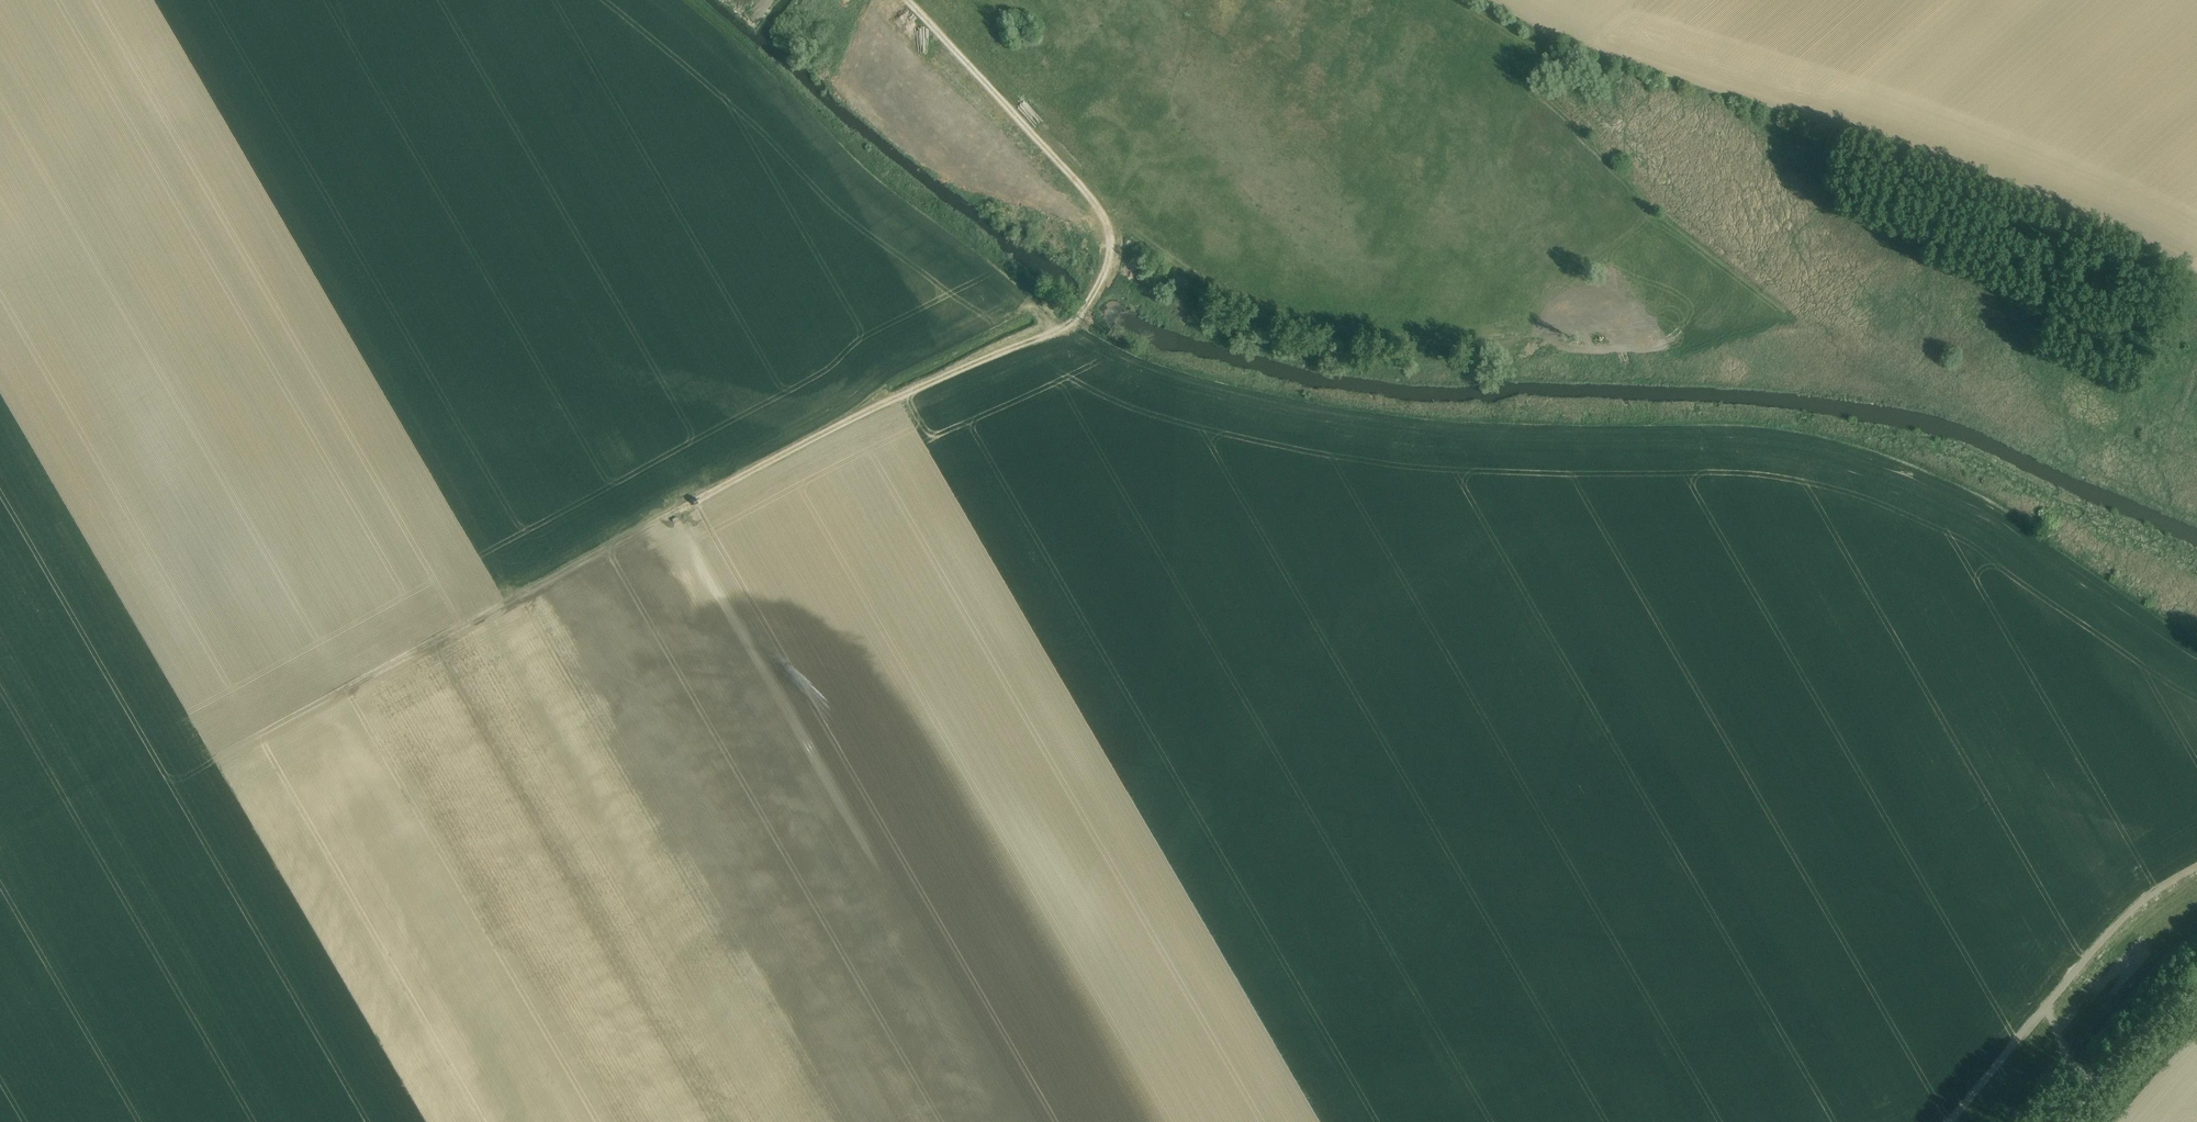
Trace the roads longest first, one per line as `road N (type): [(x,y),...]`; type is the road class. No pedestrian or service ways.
road 1 (track): [(693,502),(878,406),(1069,329),(1105,273),(1111,235),(1092,199),(908,0)]
road 2 (unclassified): [(2066,1121),(2149,1032),(2196,994)]

